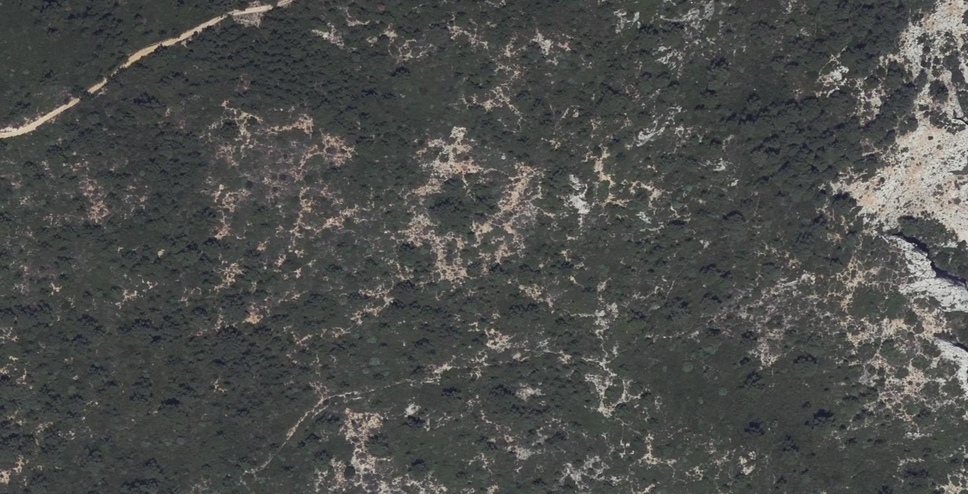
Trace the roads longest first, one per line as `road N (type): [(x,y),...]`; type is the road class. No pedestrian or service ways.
road 1 (track): [(289,0),(232,13),(134,57),(22,133),(0,135)]

